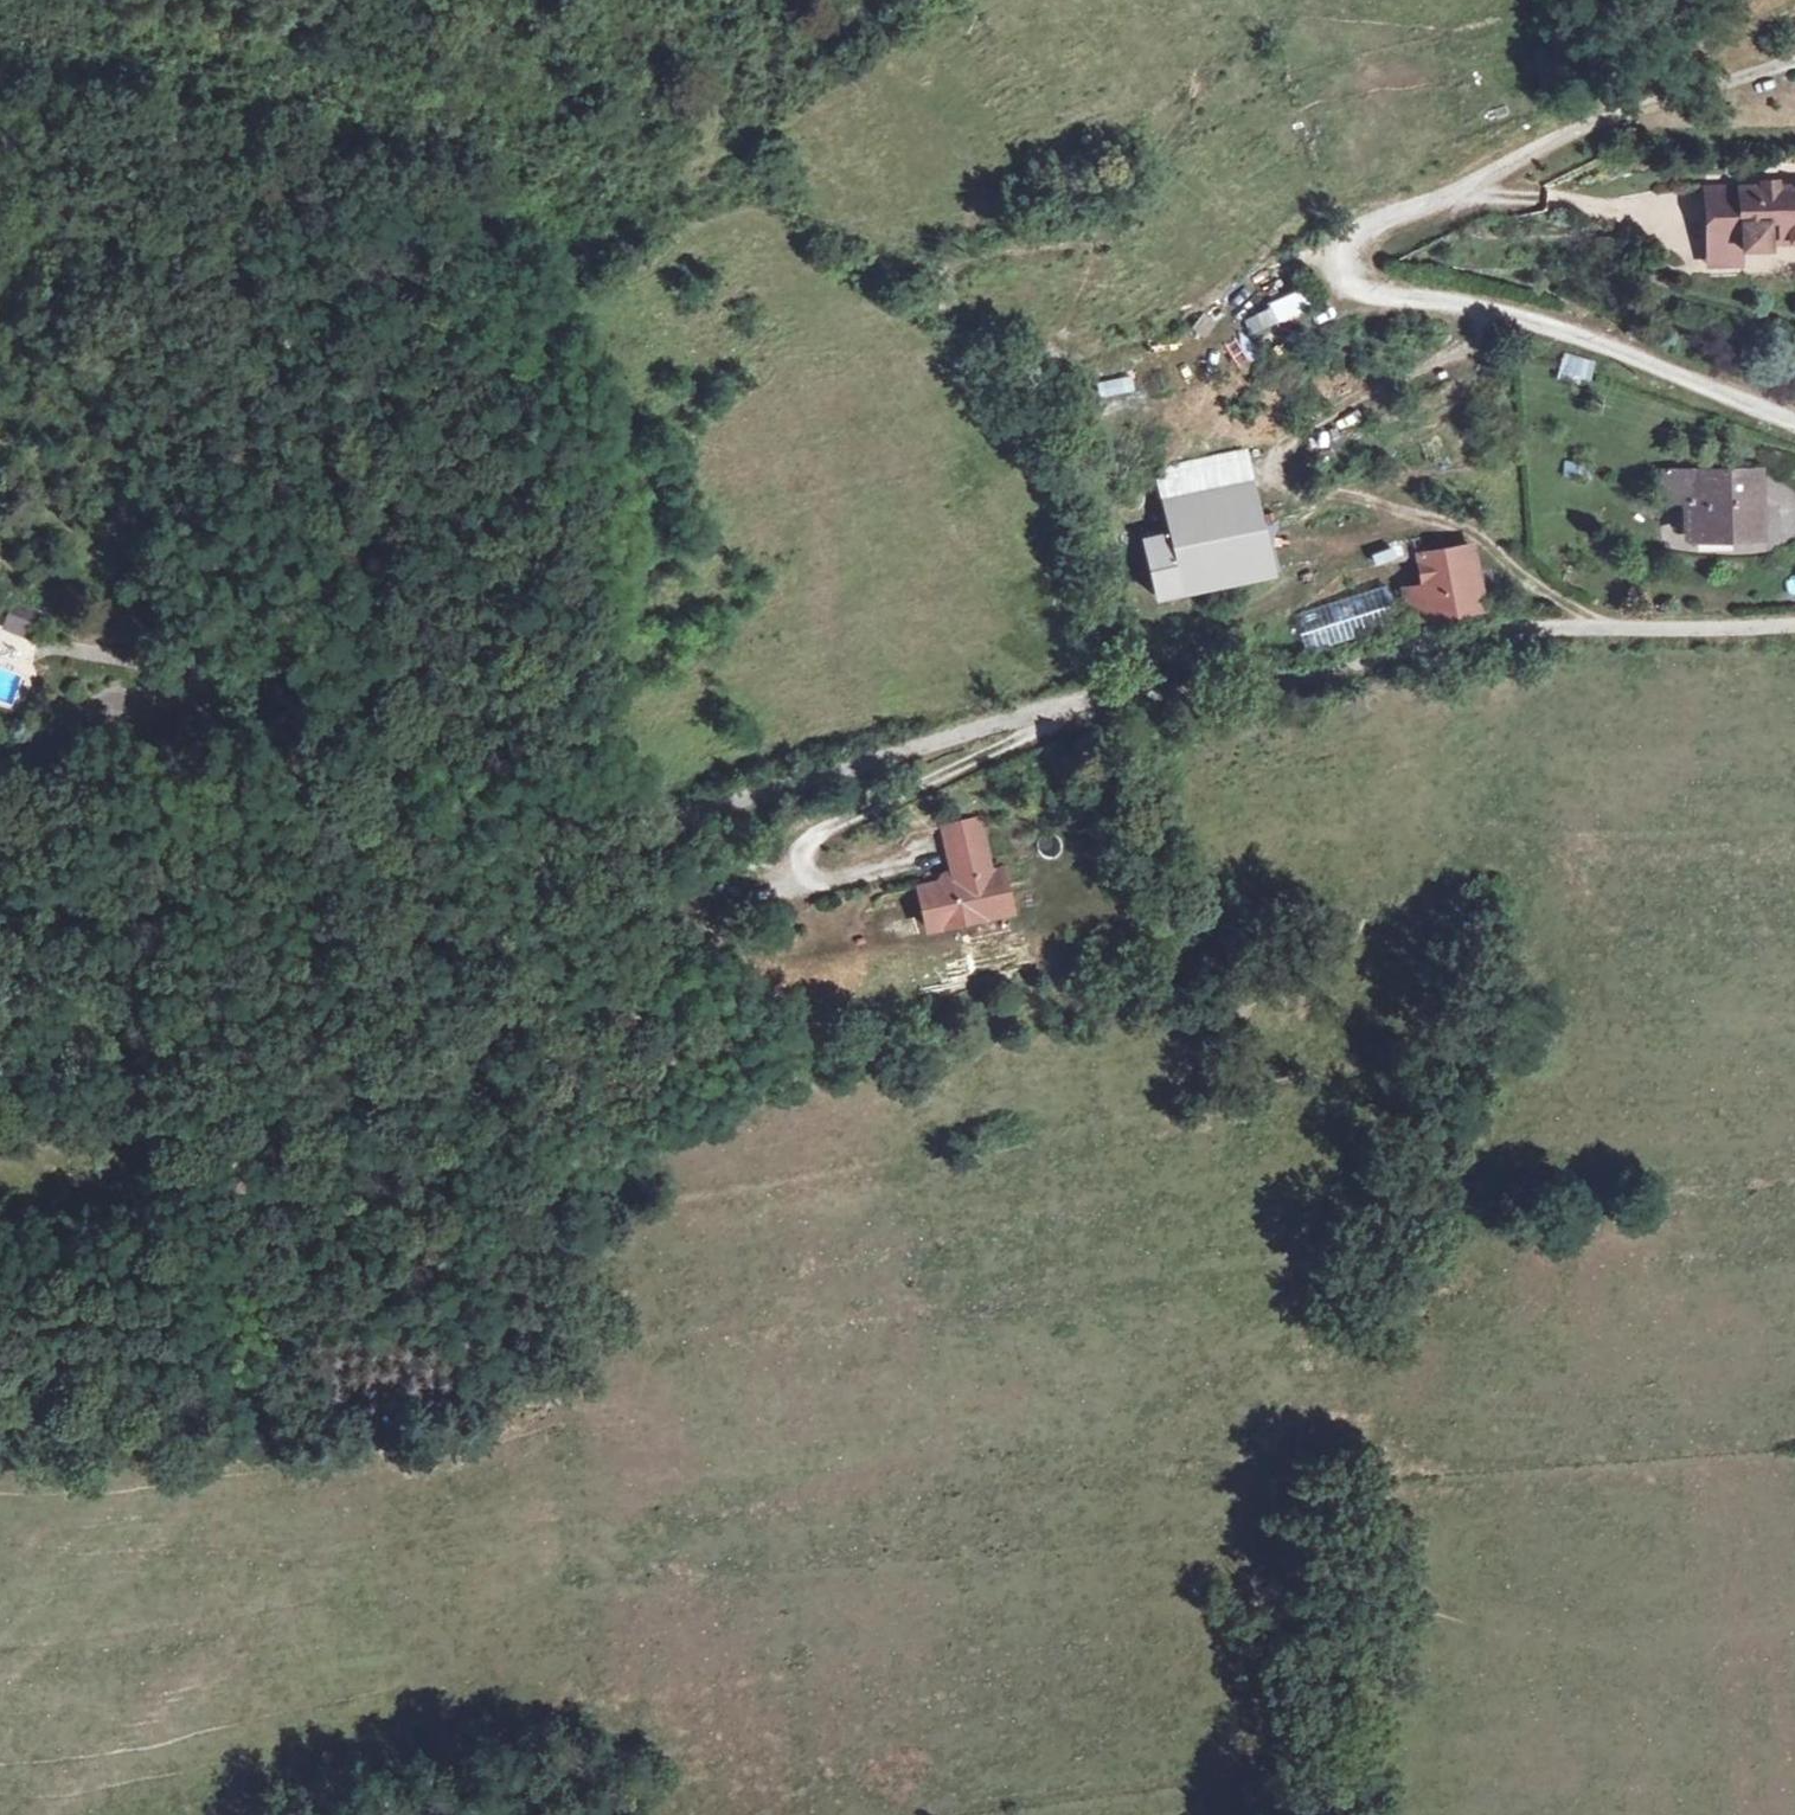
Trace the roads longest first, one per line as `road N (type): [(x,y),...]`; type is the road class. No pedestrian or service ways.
road 1 (unclassified): [(1794,626),(1525,630),(1450,641),(1355,666),(1083,698),(571,841),(387,845),(149,891),(0,889)]
road 2 (residential): [(1599,113),(1448,195),(1387,212),(1354,242),(1352,271),(1371,286),(1546,318),(1794,409)]

